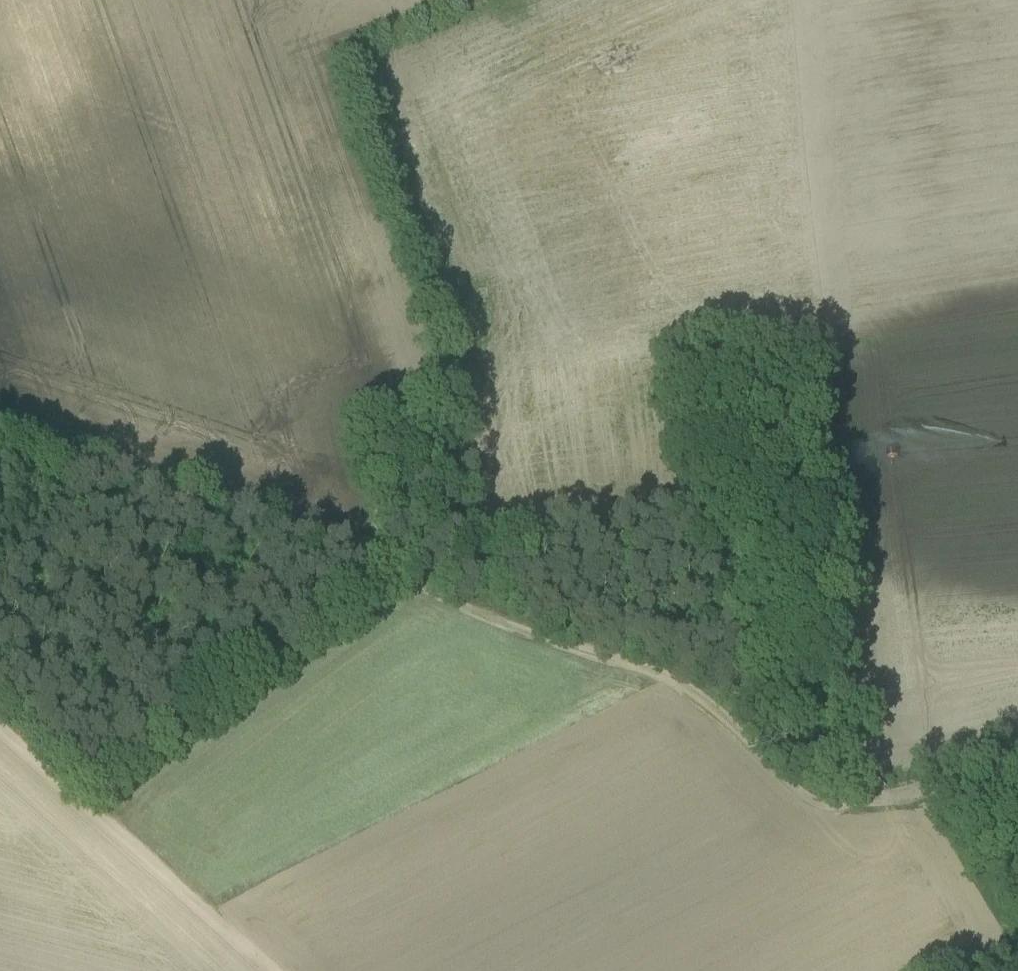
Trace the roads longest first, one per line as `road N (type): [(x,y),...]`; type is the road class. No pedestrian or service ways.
road 1 (track): [(0,431),(289,524),(419,587),(731,700),(774,757),(827,796),(898,801),(1017,766)]
road 2 (track): [(0,723),(267,970)]

